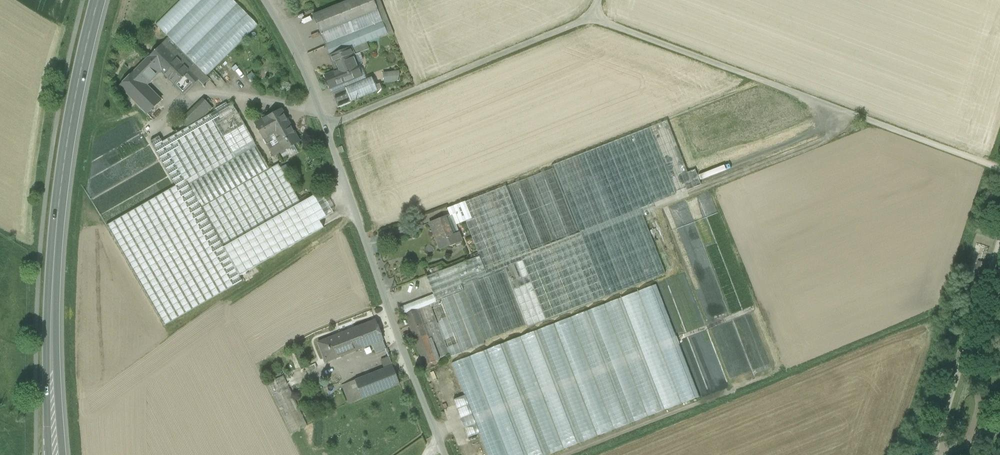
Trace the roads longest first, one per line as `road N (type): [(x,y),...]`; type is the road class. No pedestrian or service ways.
road 1 (track): [(269,0),(330,125),(449,454)]
road 2 (primary): [(55,454),(56,225),(73,92),(98,0)]
road 3 (track): [(597,16),(999,168)]
road 4 (track): [(597,16),(330,125)]
road 5 (track): [(999,245),(938,454)]

